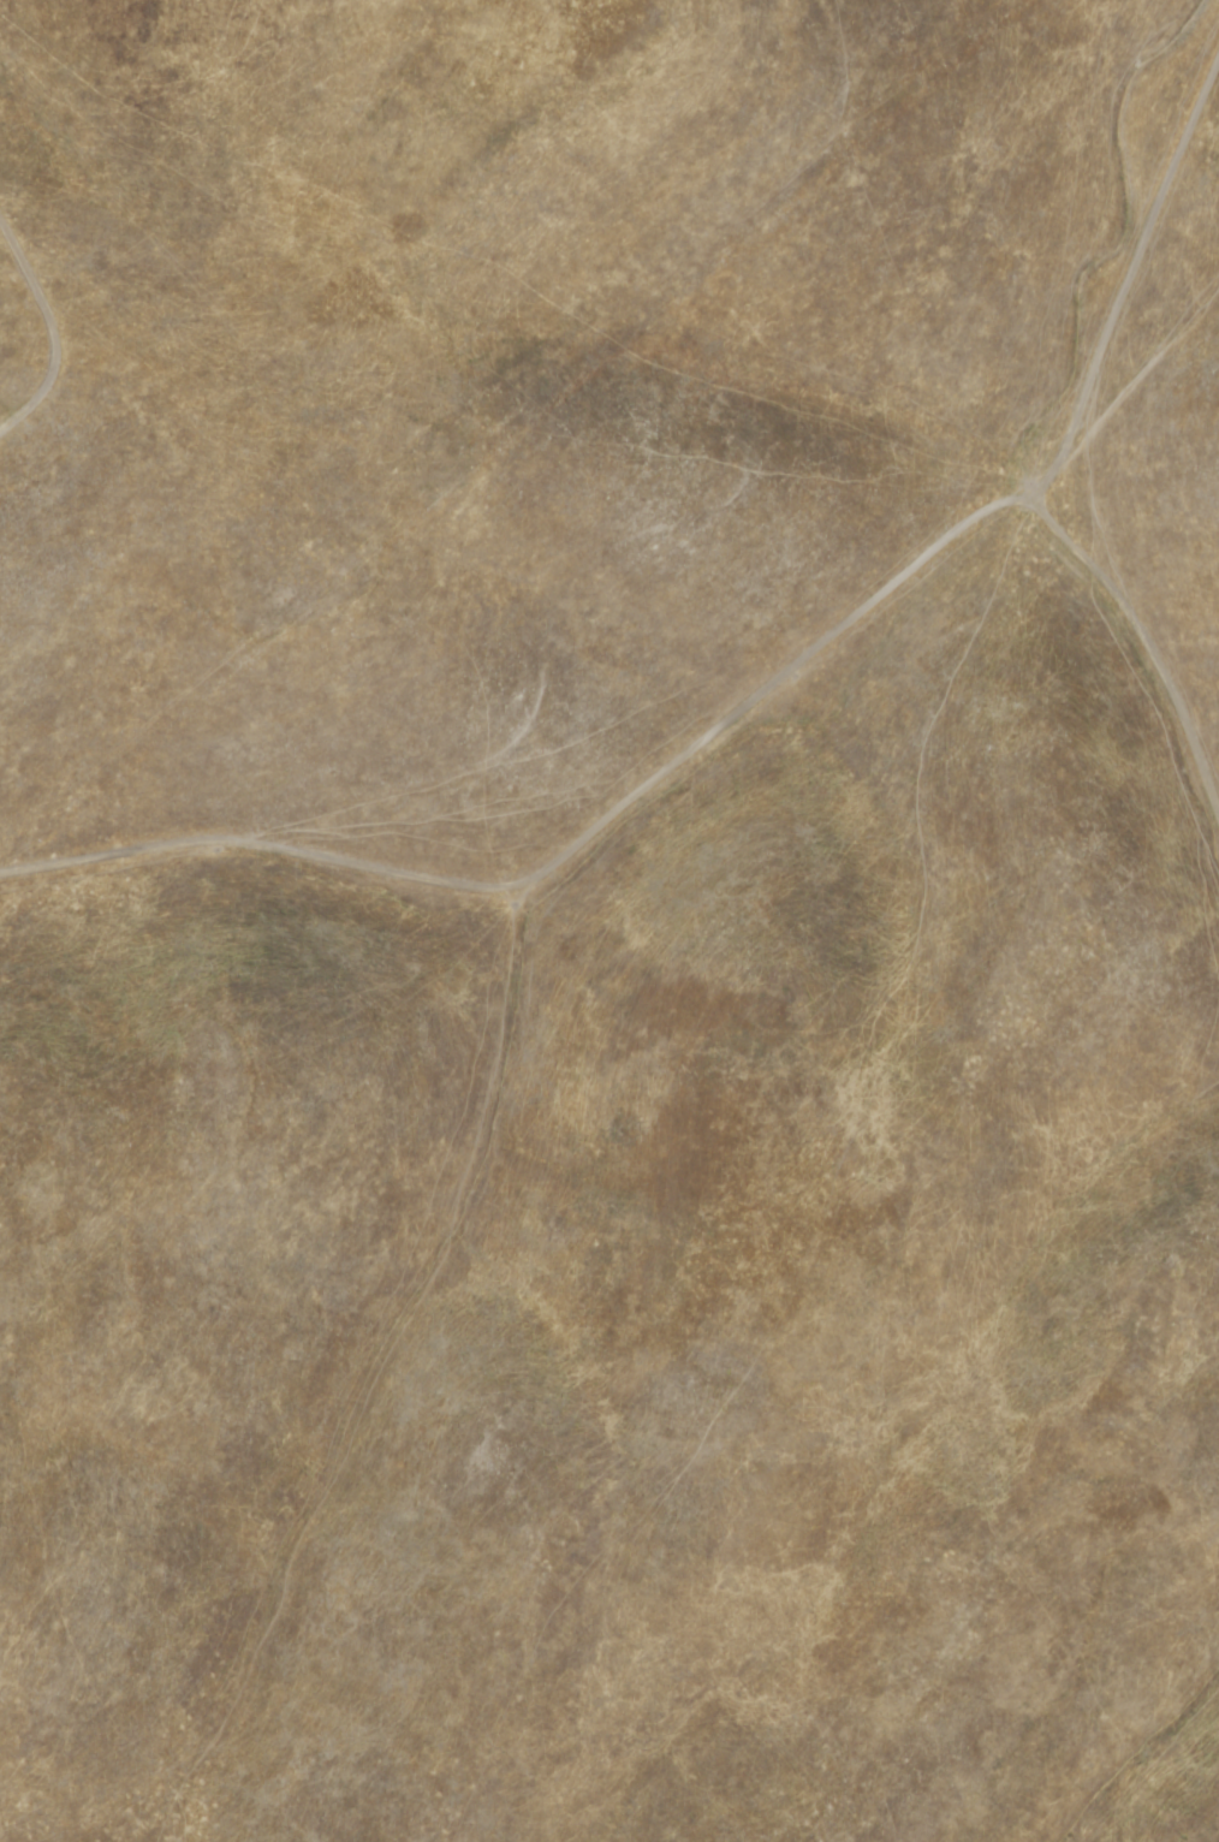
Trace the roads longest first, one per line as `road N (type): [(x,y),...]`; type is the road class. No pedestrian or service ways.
road 1 (track): [(1218,58),(1057,480),(1033,500),(995,506),(956,530),(539,877),(480,886),(225,839),(0,873)]
road 2 (track): [(1033,500),(1152,647),(1218,825)]
road 3 (track): [(0,430),(47,374),(53,320),(23,243),(0,209)]

